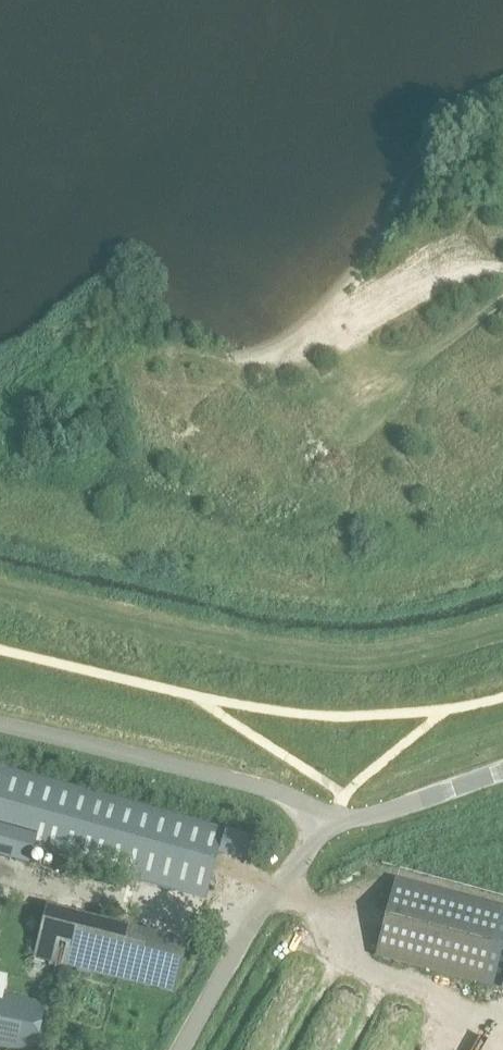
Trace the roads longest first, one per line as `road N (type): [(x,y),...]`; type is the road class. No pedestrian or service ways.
road 1 (track): [(0,594),(234,646),(353,659),(458,645),(502,629)]
road 2 (unclassified): [(0,725),(260,785),(338,828)]
road 3 (unclassified): [(181,1049),(271,899),(338,828)]
road 4 (track): [(281,887),(309,907),(334,906),(377,879),(403,875),(502,901)]
road 5 (unclassified): [(338,828),(502,771)]

